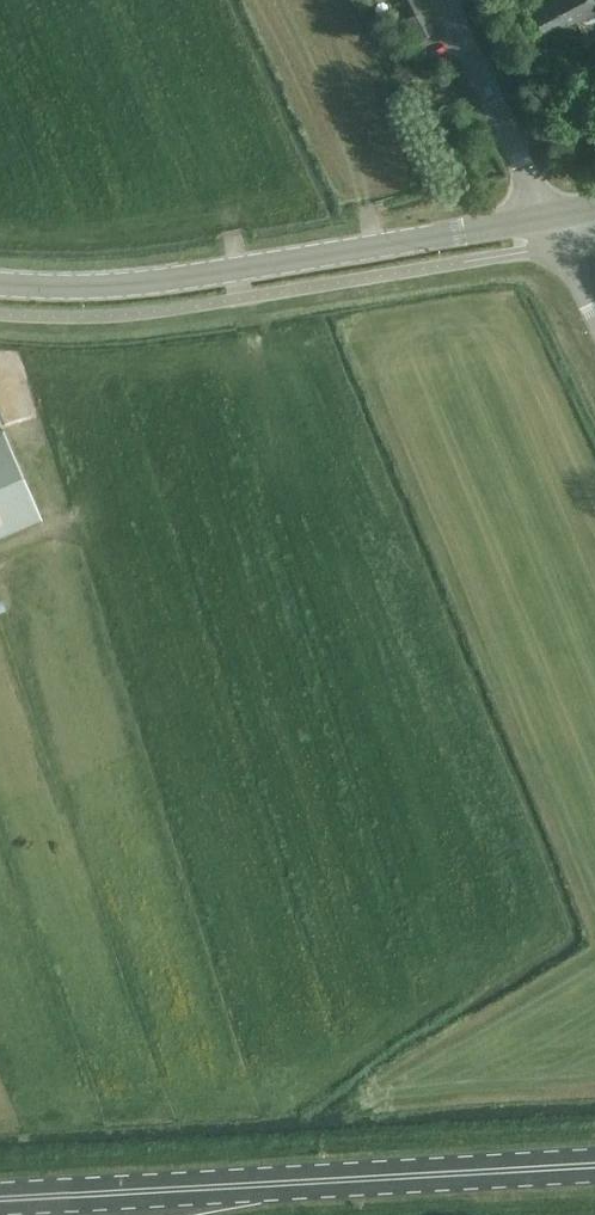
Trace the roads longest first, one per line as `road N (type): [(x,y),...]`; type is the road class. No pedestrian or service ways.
road 1 (primary): [(0,1199),(594,1166)]
road 2 (tertiary): [(0,282),(155,281),(552,215)]
road 3 (tertiary): [(552,215),(445,0)]

